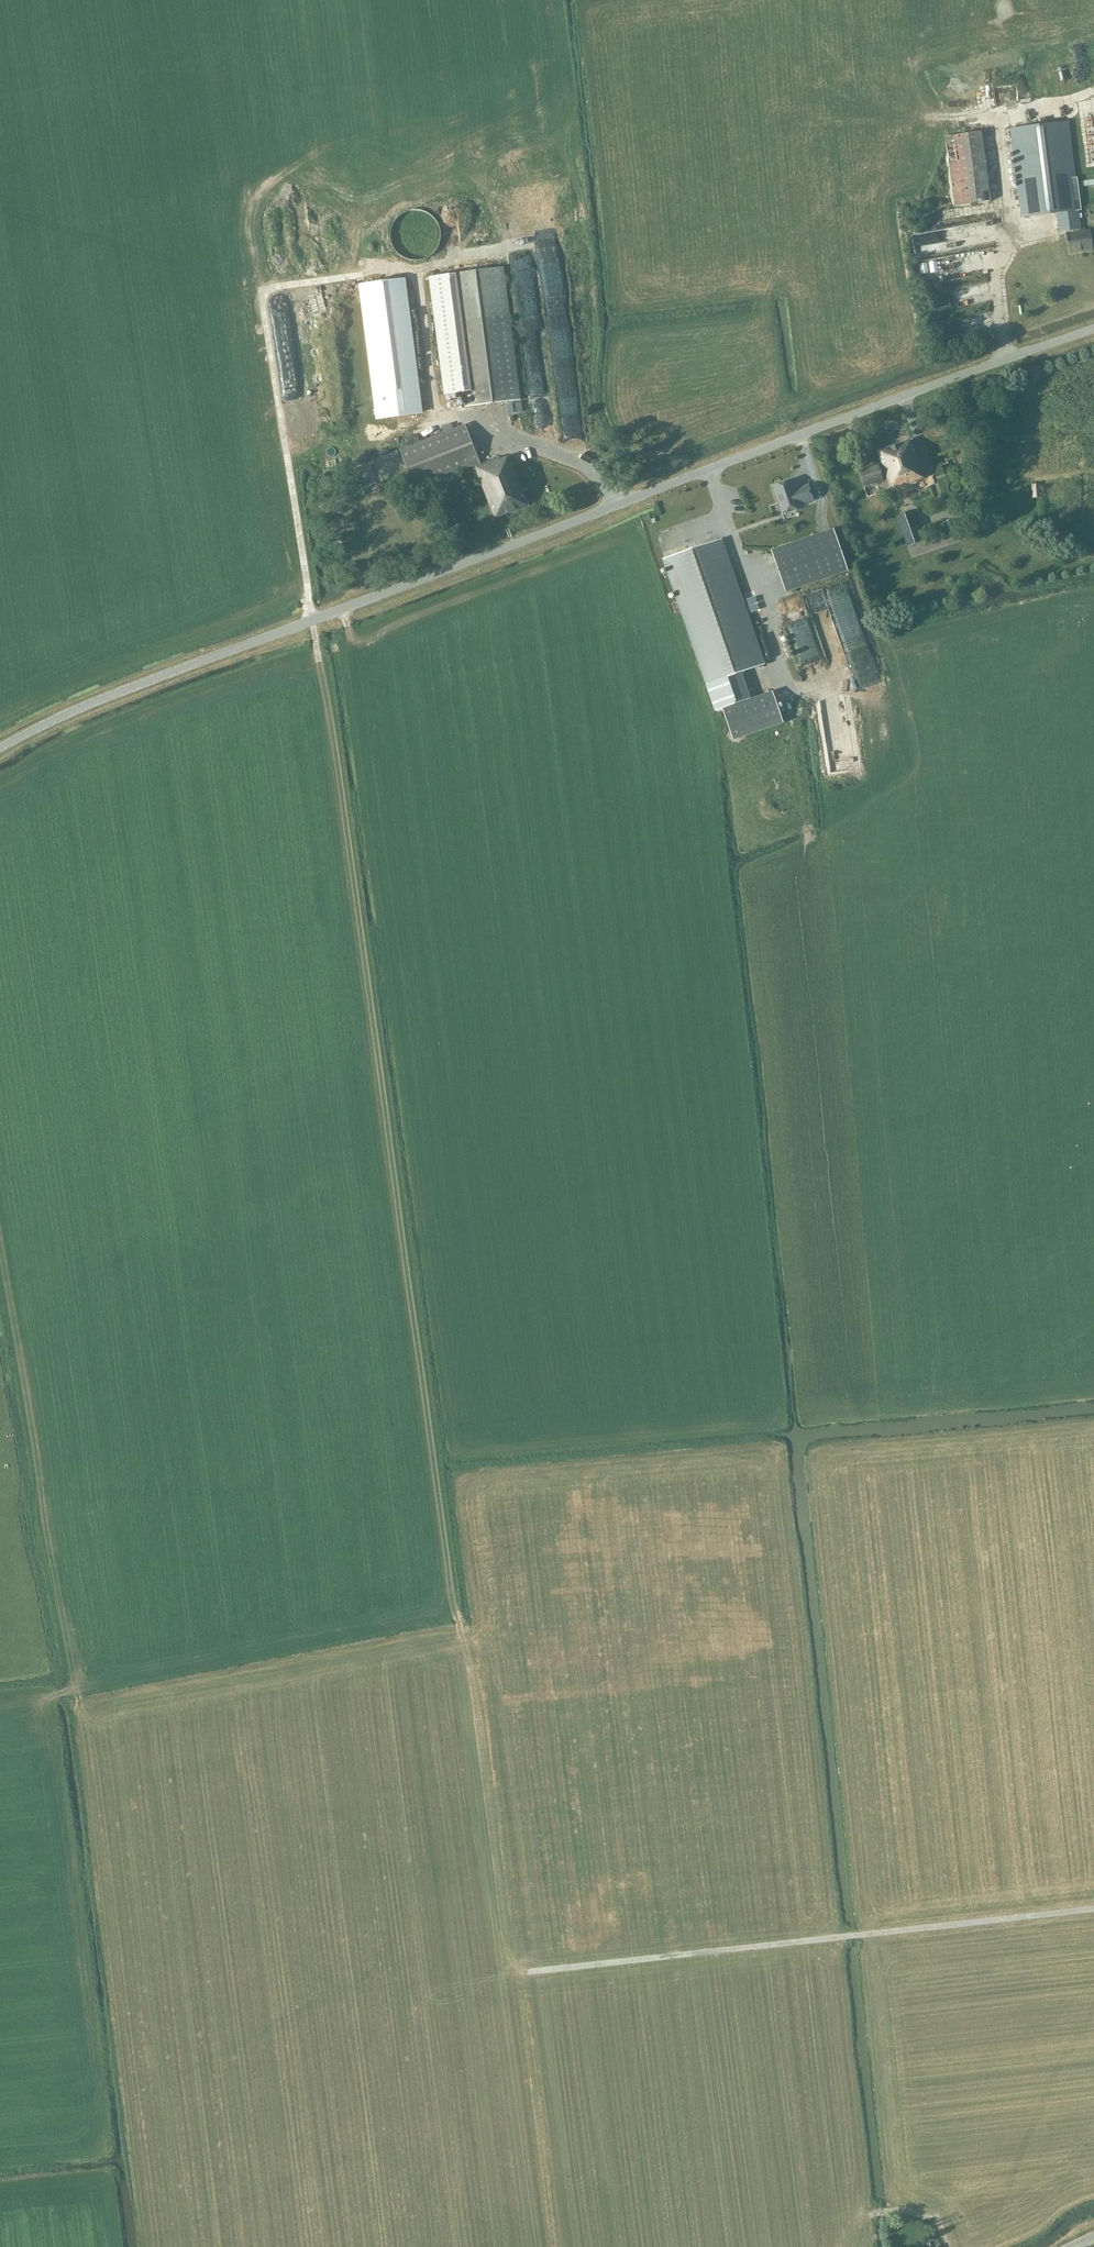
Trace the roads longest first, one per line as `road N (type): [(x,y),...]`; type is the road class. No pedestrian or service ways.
road 1 (unclassified): [(0,751),(129,691),(1093,332)]

